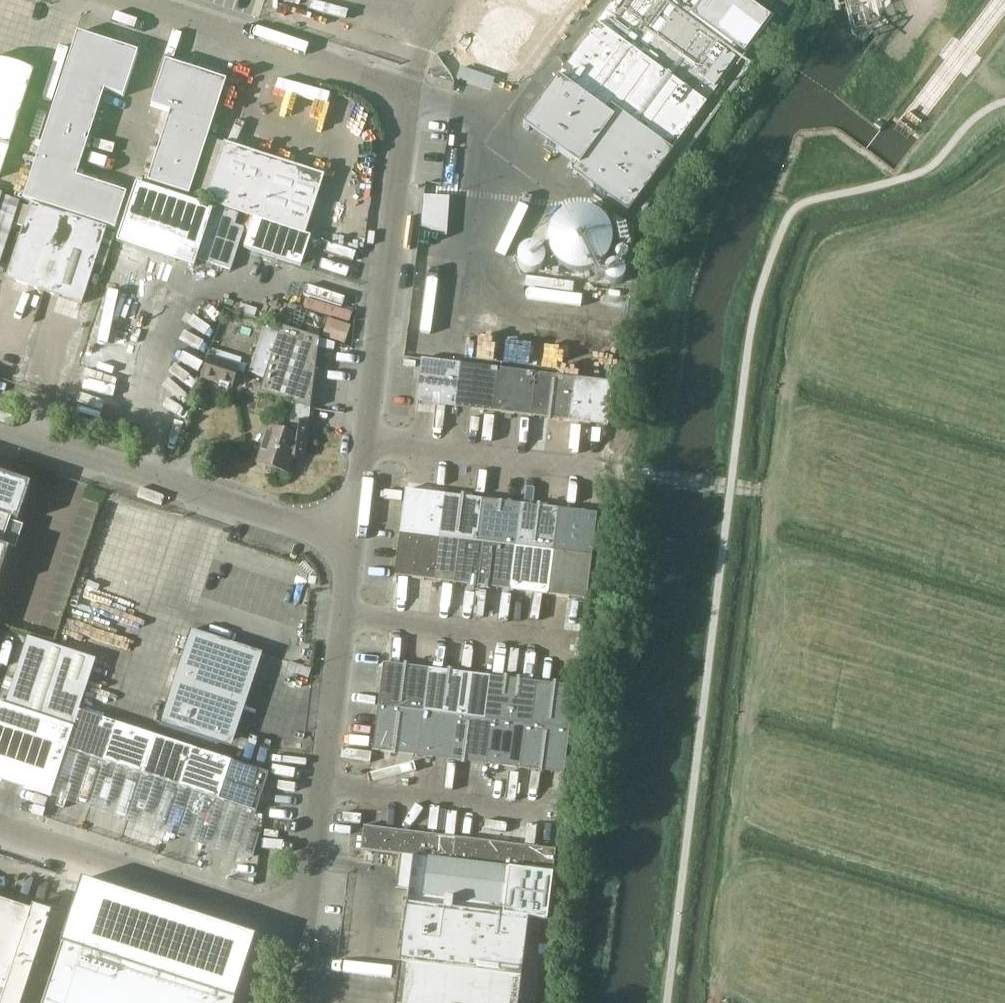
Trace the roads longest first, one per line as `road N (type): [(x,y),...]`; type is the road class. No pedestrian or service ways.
road 1 (unclassified): [(350,545),(406,101),(118,0)]
road 2 (unclassified): [(302,932),(350,545)]
road 3 (unclassified): [(350,545),(0,430)]
road 4 (unclassified): [(302,932),(0,831)]

